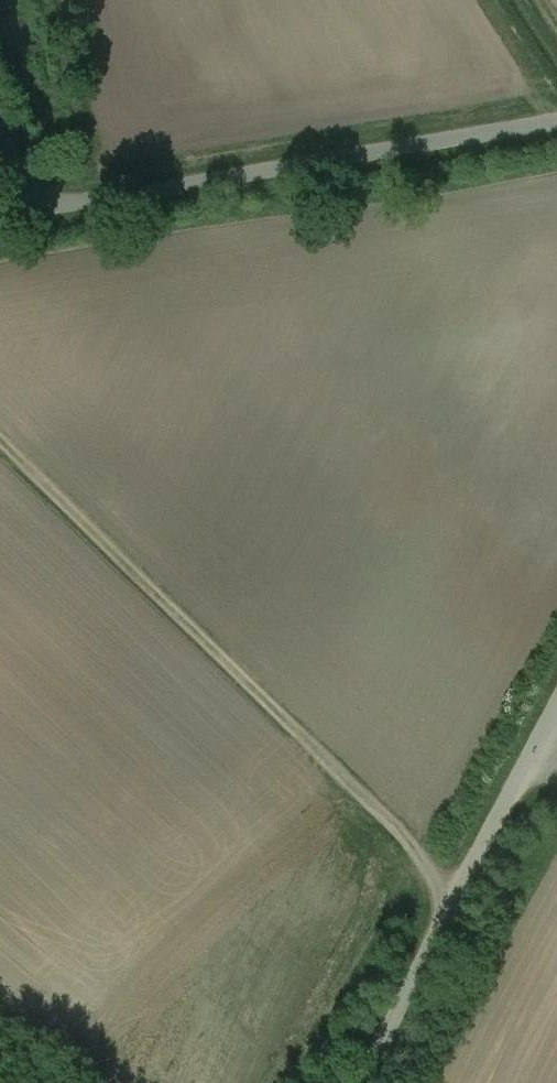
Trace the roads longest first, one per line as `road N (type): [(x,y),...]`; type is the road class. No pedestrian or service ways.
road 1 (track): [(466,886),(0,439)]
road 2 (unclassified): [(40,211),(556,118)]
road 3 (unclassified): [(365,1082),(556,712)]

